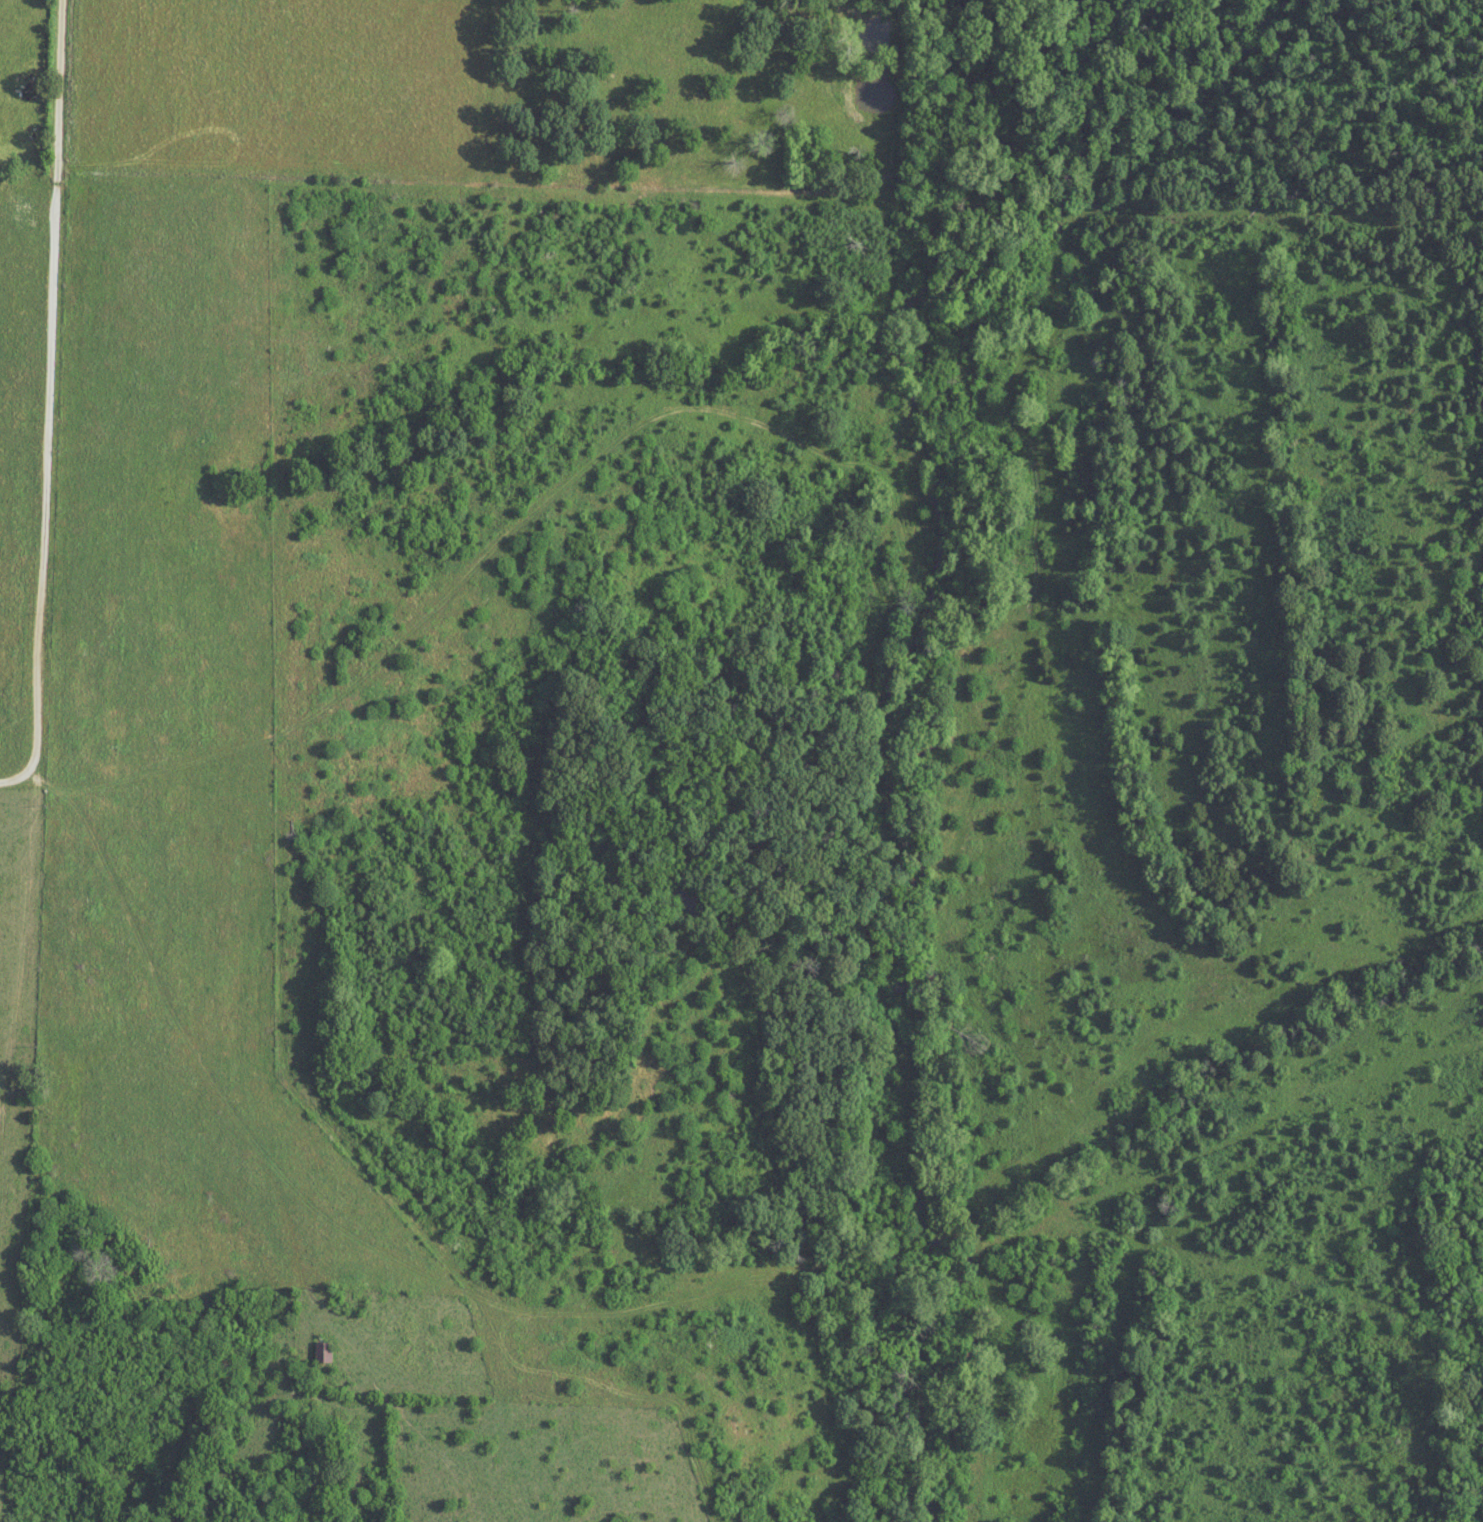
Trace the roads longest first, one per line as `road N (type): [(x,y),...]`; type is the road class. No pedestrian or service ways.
road 1 (residential): [(0,788),(23,783),(39,764),(60,0)]

